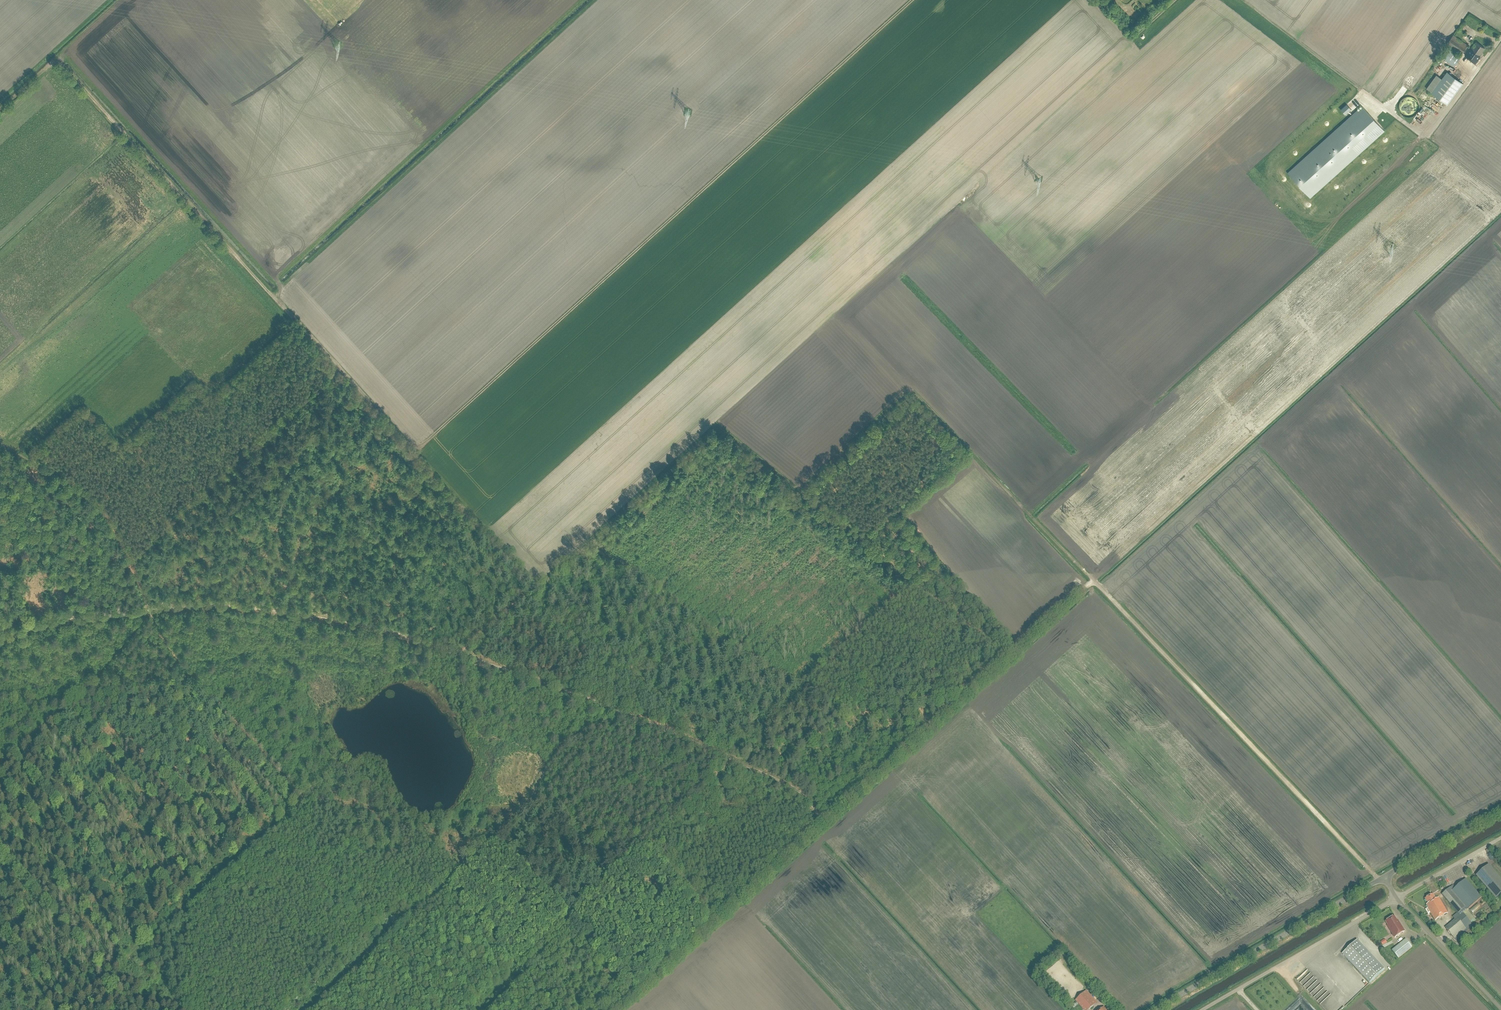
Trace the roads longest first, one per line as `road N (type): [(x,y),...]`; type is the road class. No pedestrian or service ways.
road 1 (track): [(507,826),(564,743),(621,714),(800,792),(824,822),(1095,582),(1380,880)]
road 2 (track): [(1095,582),(910,392),(800,489),(711,429),(465,654)]
road 3 (track): [(0,109),(56,59),(536,587)]
road 4 (track): [(0,447),(96,502),(177,653),(306,792),(341,768),(404,814),(507,826)]
road 5 (track): [(415,451),(912,0)]
road 6 (track): [(0,640),(72,616),(227,600),(395,631),(621,714)]
road 7 (track): [(339,368),(72,616)]
road 8 (track): [(66,1009),(306,792)]
road 9 (track): [(616,1009),(824,822)]
road 10 (track): [(507,826),(306,1009)]
road 11 (tertiary): [(1157,1009),(1384,877)]
road 12 (unclassified): [(1202,1009),(1396,899)]
road 13 (track): [(0,764),(151,607)]
road 14 (unclassified): [(1500,1009),(1396,899)]
road 15 (tertiary): [(1384,877),(1500,810)]
road 16 (unclassified): [(1396,899),(1500,839)]

